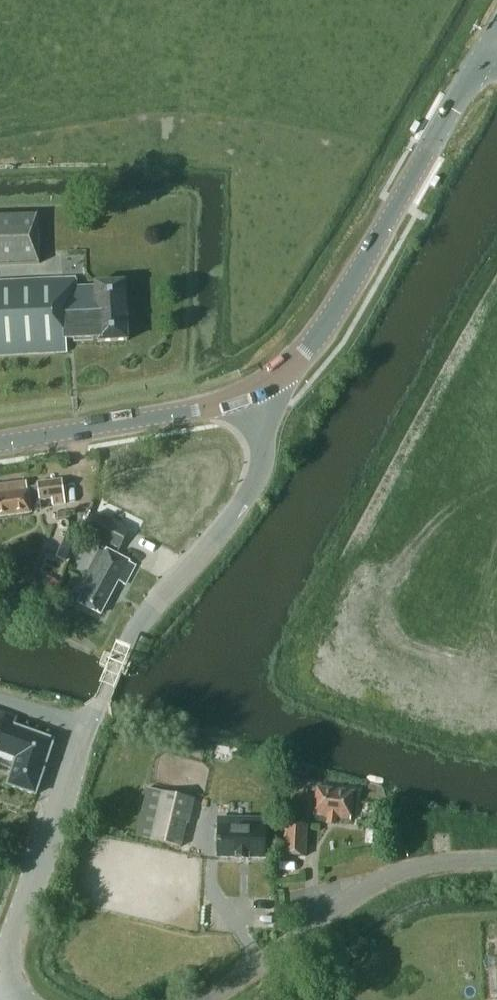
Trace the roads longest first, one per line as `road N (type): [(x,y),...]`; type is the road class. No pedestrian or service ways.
road 1 (secondary): [(248,392),(283,372),(323,329),(491,39)]
road 2 (tertiary): [(88,725),(142,623),(257,478),(262,434),(248,392)]
road 3 (unclassified): [(209,999),(377,882),(437,863),(496,858)]
road 4 (secondary): [(0,442),(205,408),(248,392)]
road 5 (tertiary): [(0,955),(88,725)]

